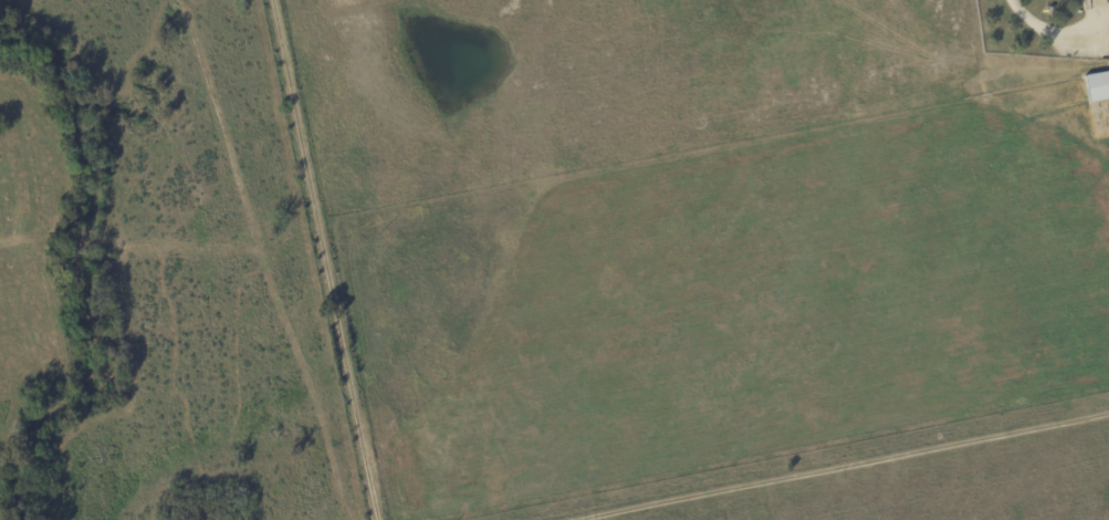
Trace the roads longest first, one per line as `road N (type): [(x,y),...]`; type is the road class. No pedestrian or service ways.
road 1 (residential): [(1108,423),(555,519)]
road 2 (residential): [(410,519),(329,273),(275,0)]

